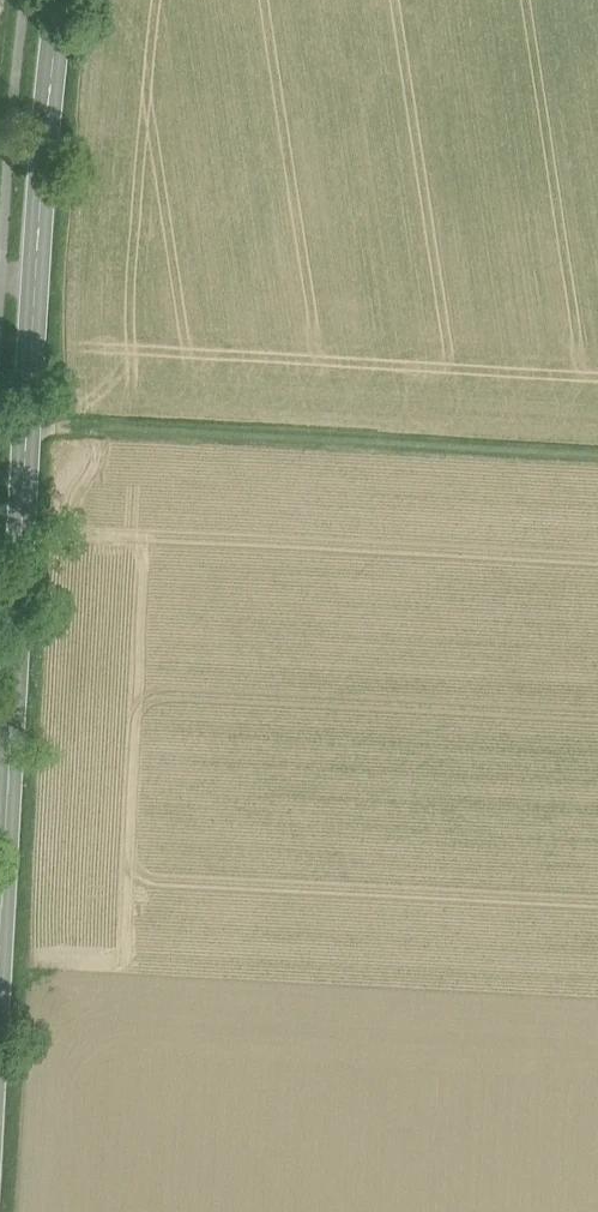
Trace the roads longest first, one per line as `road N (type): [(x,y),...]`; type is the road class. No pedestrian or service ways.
road 1 (secondary): [(62,0),(51,66),(0,960)]
road 2 (track): [(30,428),(597,453)]

